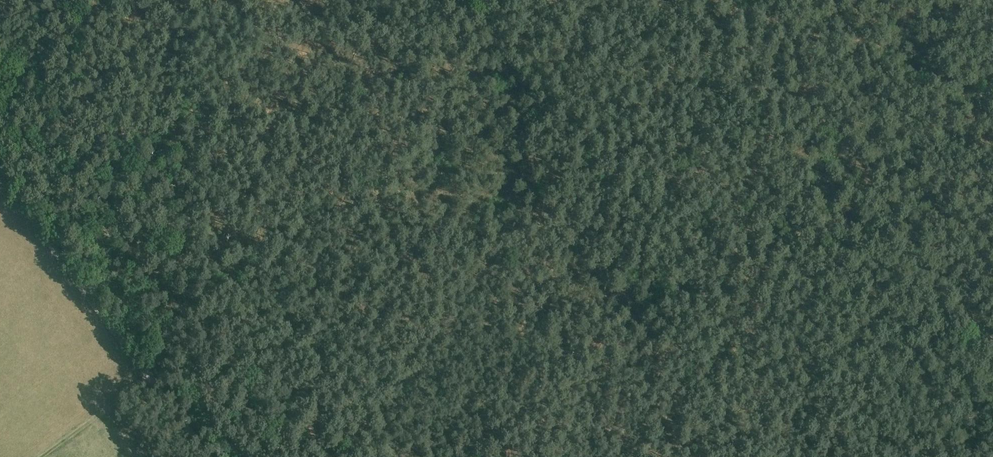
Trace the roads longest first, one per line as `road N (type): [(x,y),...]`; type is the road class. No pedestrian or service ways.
road 1 (track): [(646,233),(476,0)]
road 2 (track): [(751,456),(646,233)]
road 3 (track): [(41,456),(149,377)]

